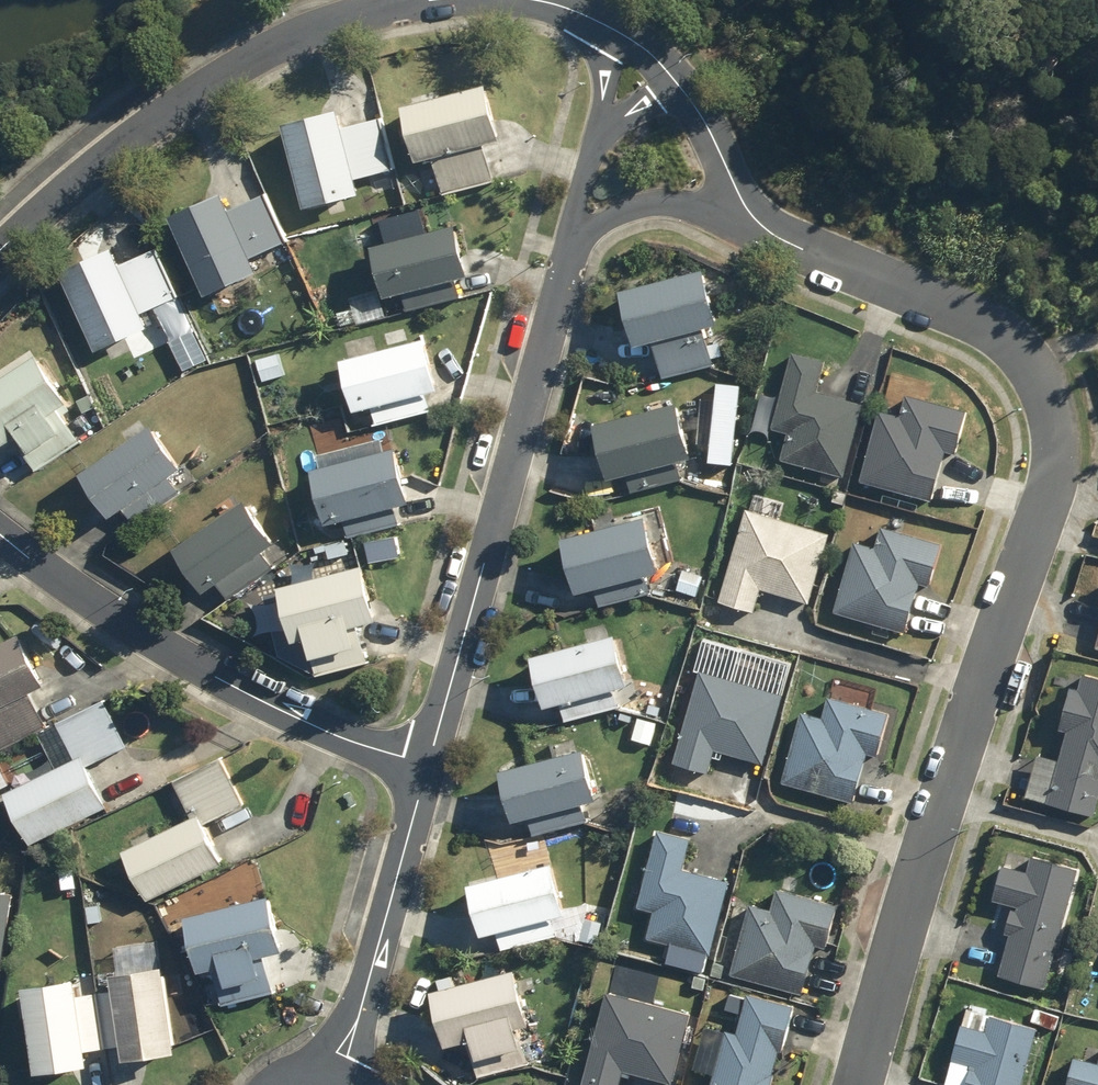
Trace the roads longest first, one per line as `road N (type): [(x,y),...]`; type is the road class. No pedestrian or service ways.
road 1 (residential): [(763,225),(1026,351),(1052,422),(1042,509),(857,1084)]
road 2 (residential): [(428,764),(570,251)]
road 3 (residential): [(0,252),(175,102),(305,34),(447,0)]
road 4 (residential): [(0,533),(212,676),(297,718),(428,764)]
road 5 (residential): [(331,1078),(356,1024),(428,764)]
road 6 (residential): [(763,225),(693,205),(646,203),(596,222),(570,251)]
road 7 (residential): [(680,83),(763,225)]
road 8 (residential): [(596,133),(599,55),(581,12)]
road 9 (residential): [(581,12),(624,32),(680,83)]
road 10 (residential): [(570,251),(596,133)]

